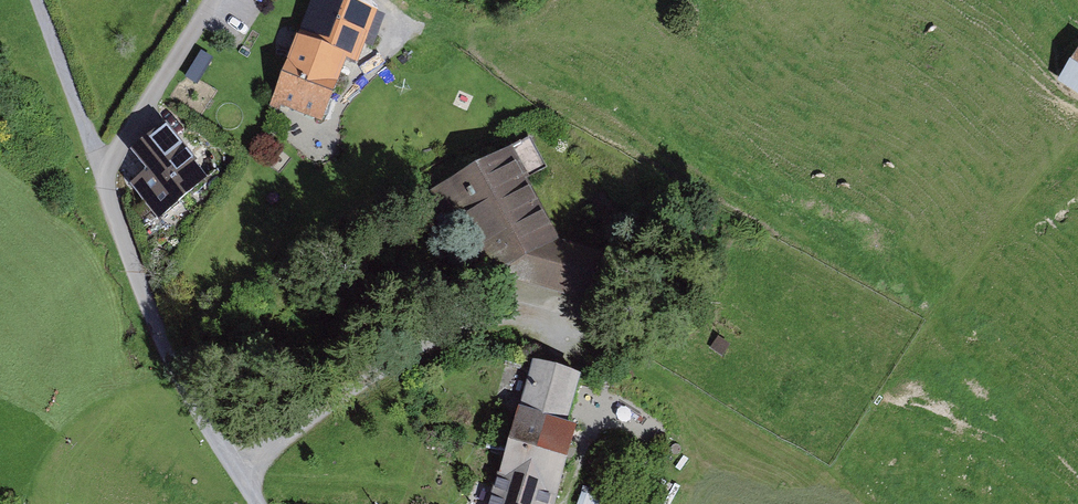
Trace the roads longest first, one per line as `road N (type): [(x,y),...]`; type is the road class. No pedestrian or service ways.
road 1 (residential): [(259,503),(175,376),(37,0)]

